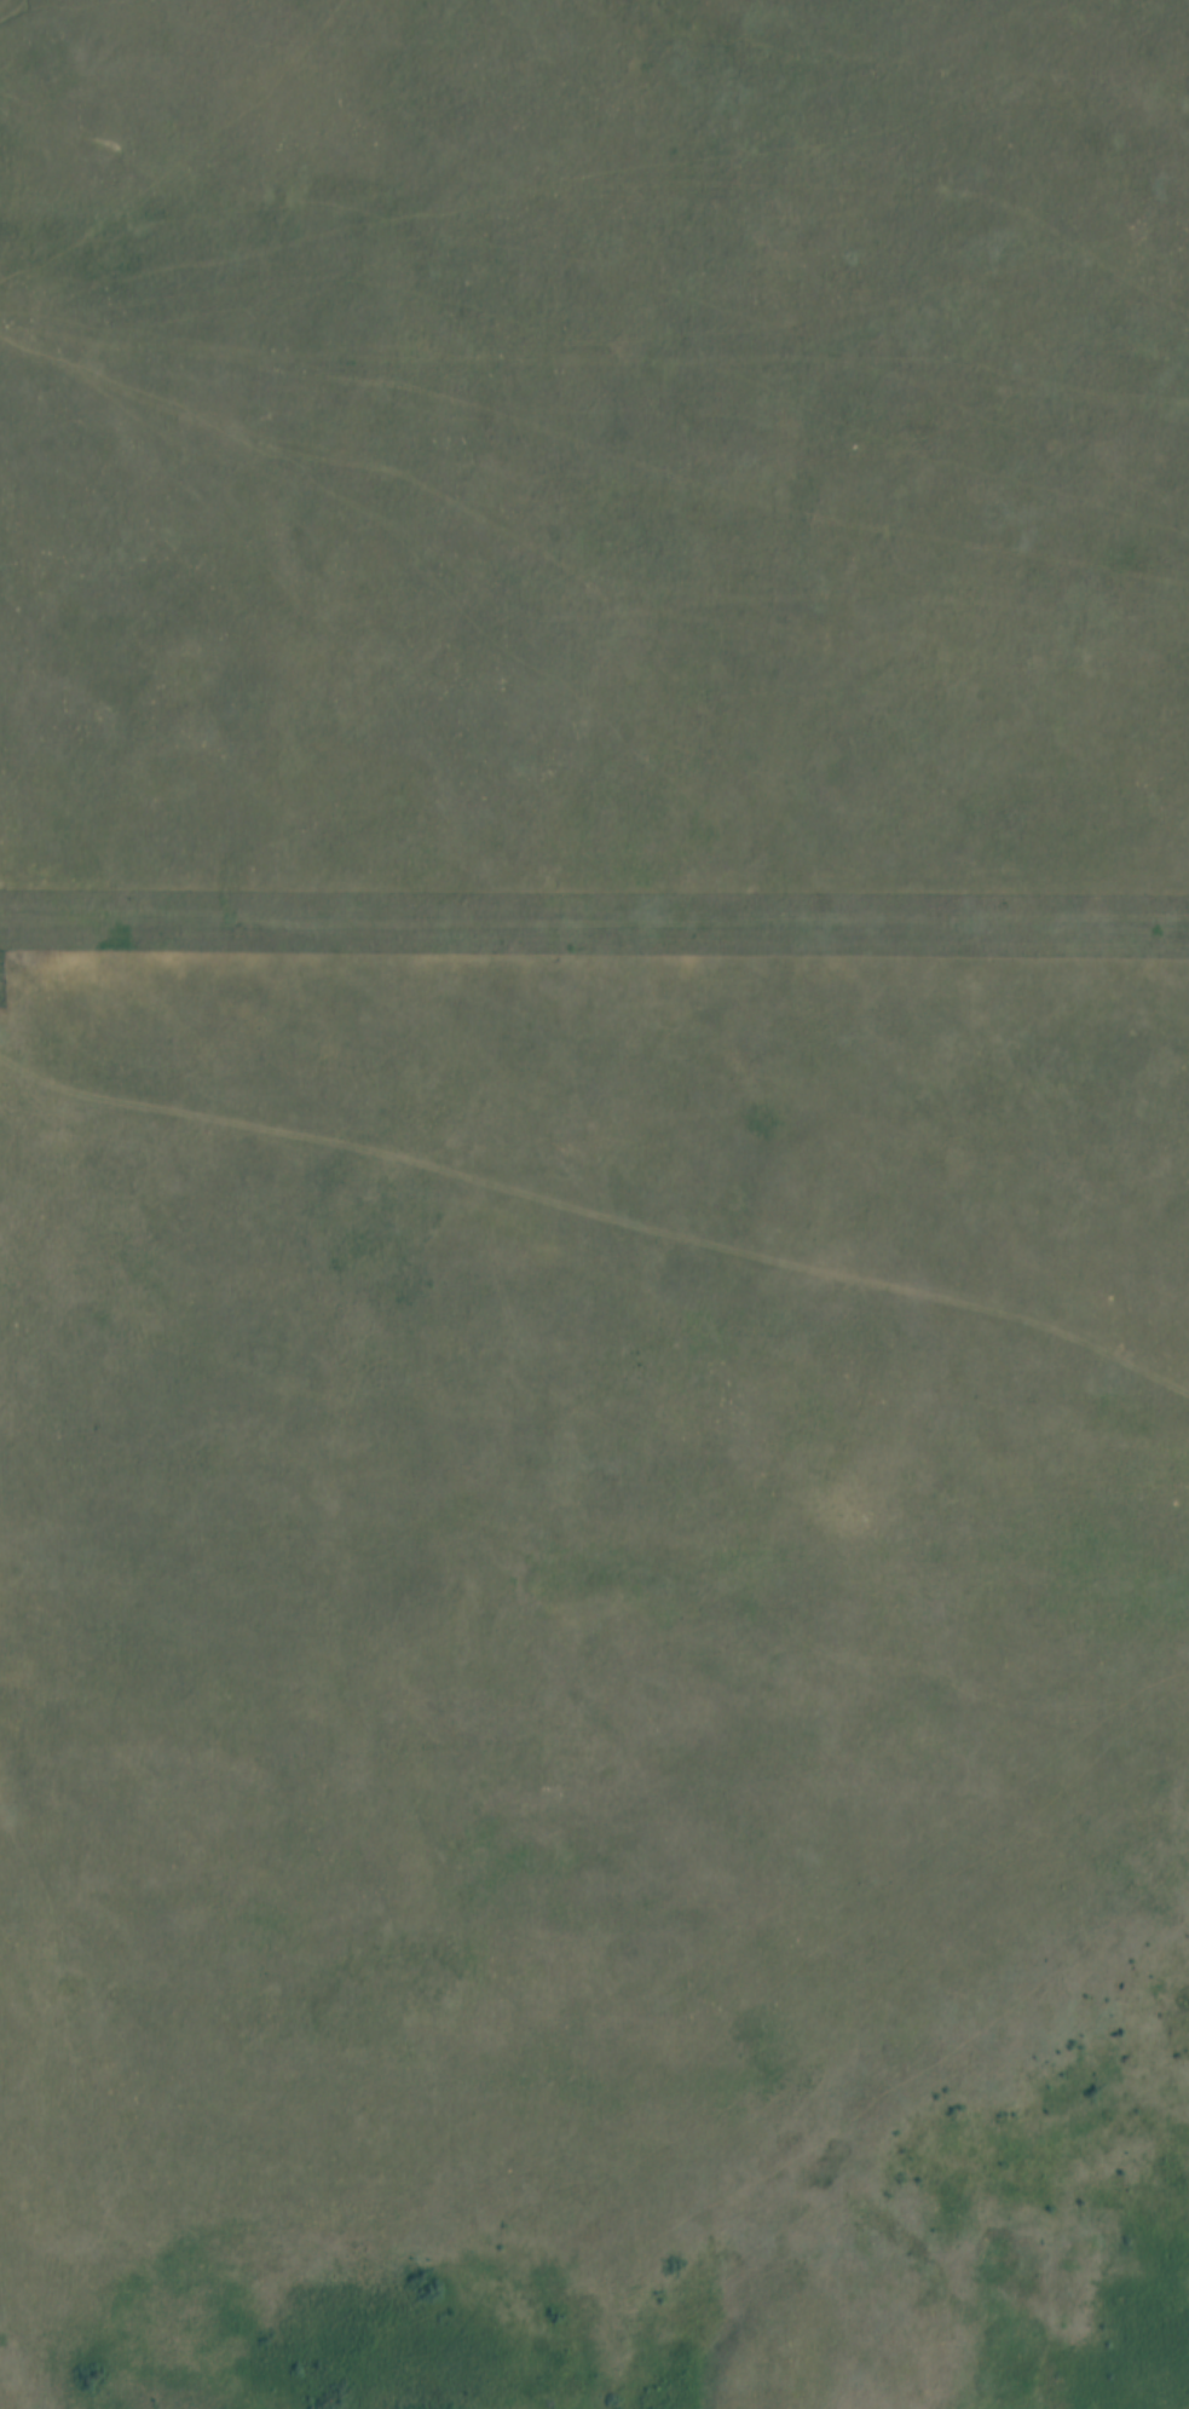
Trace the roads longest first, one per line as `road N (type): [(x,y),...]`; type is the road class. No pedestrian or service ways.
road 1 (track): [(1188,908),(0,908)]

